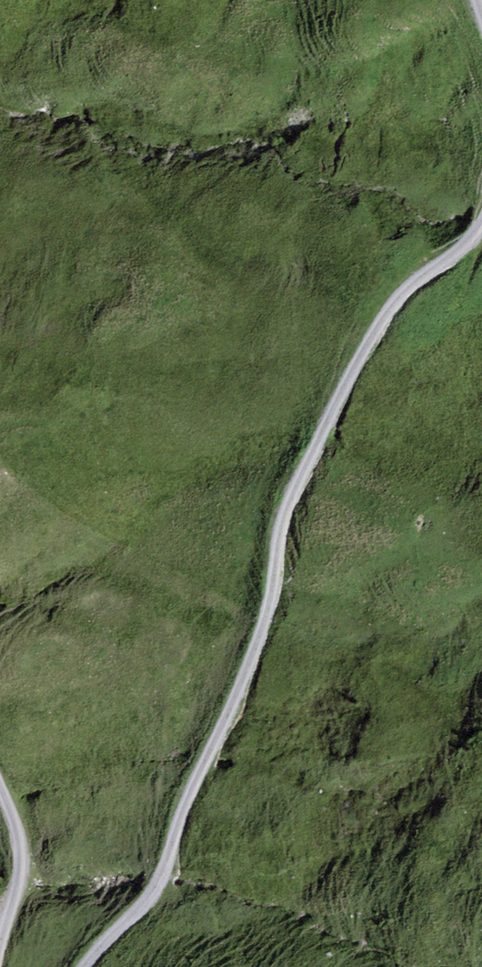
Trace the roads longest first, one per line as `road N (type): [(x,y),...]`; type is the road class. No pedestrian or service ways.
road 1 (track): [(84,966),(161,877),(262,629),(286,513),(355,366),(412,282),(481,230)]
road 2 (track): [(0,941),(22,863),(0,788)]

